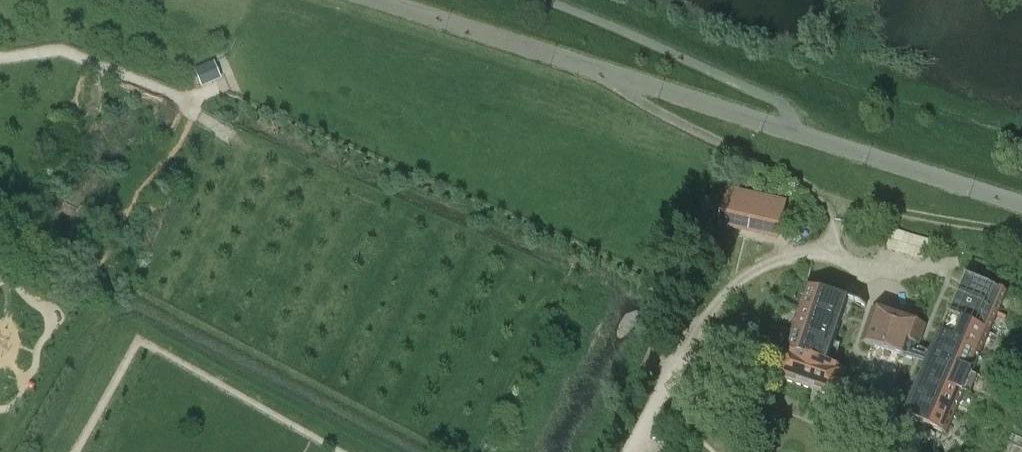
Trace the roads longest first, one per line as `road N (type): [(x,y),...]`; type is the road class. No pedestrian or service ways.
road 1 (unclassified): [(1021,206),(372,0)]
road 2 (track): [(834,218),(834,248),(760,264),(728,289),(630,451)]

